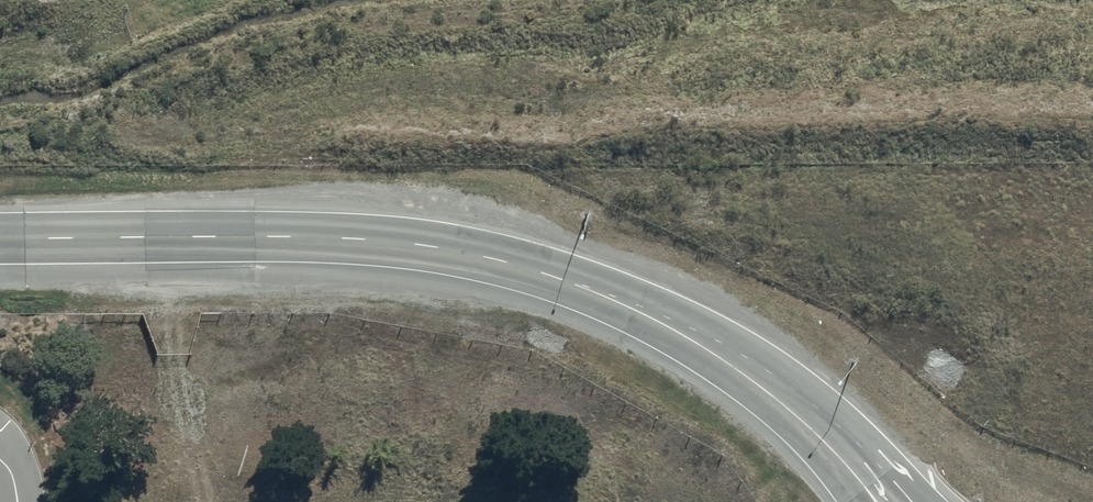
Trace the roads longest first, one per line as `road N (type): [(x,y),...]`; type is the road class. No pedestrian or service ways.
road 1 (tertiary): [(321,236),(425,246),(602,294),(687,334),(835,450)]
road 2 (tertiary): [(321,236),(0,239)]

